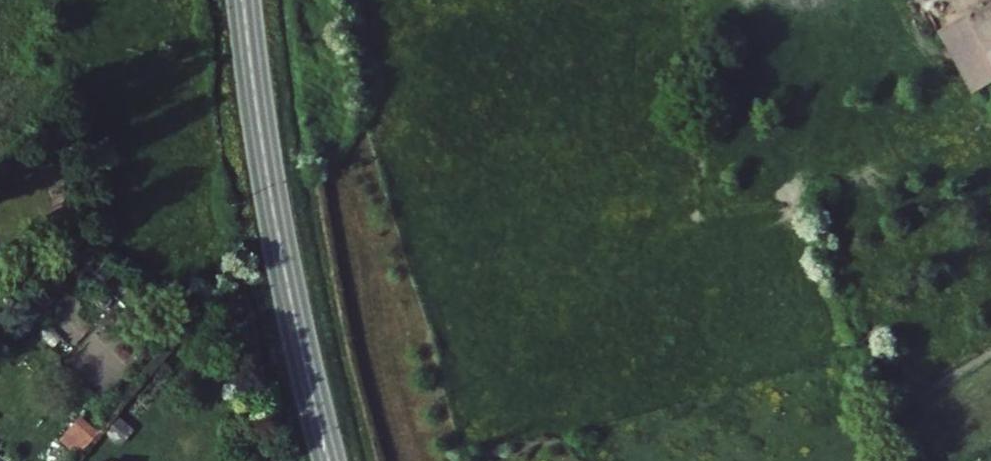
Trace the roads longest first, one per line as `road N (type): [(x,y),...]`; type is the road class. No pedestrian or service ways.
road 1 (tertiary): [(244,0),(279,243),(329,460)]

